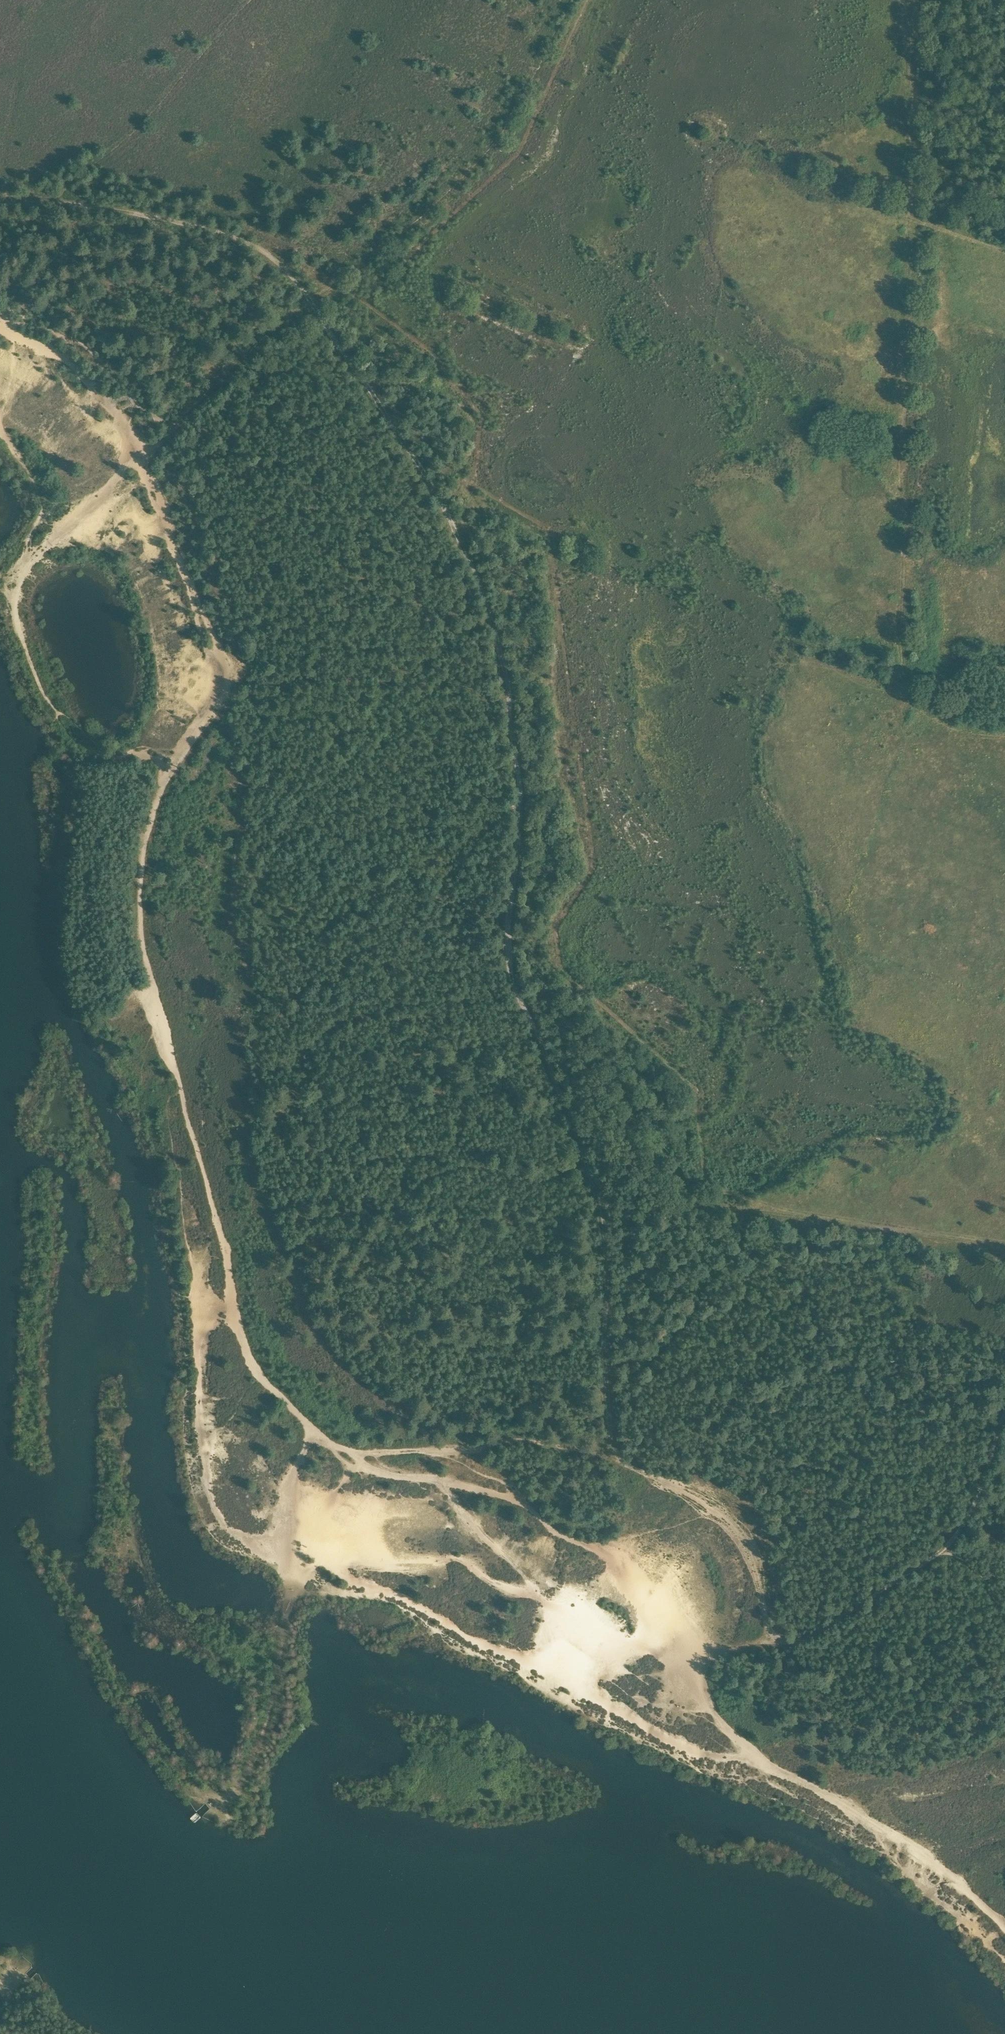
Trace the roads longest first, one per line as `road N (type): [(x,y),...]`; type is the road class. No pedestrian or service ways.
road 1 (track): [(1004,221),(929,196),(935,0)]
road 2 (track): [(143,451),(316,305)]
road 3 (track): [(784,1643),(947,1541)]
road 4 (track): [(947,1541),(966,1529),(1004,1419)]

